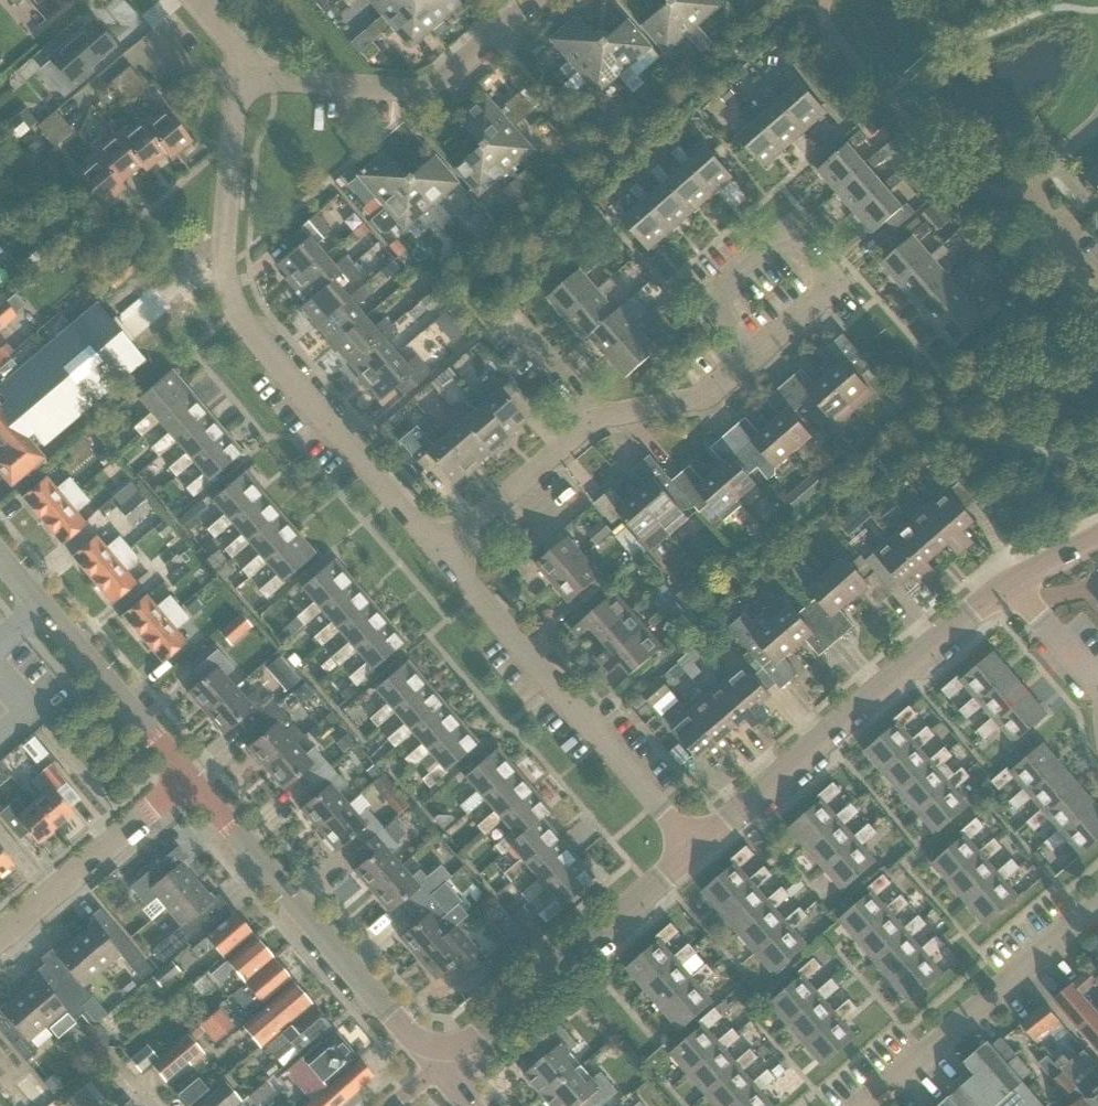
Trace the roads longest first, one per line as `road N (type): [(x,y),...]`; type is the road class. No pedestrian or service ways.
road 1 (residential): [(443,553),(252,337),(225,272),(242,79)]
road 2 (tertiary): [(696,849),(1008,584)]
road 3 (residential): [(696,849),(443,553)]
road 4 (tertiary): [(433,1056),(400,1028),(191,778)]
road 5 (tertiary): [(433,1056),(506,1025),(696,849)]
road 6 (residential): [(242,79),(440,86),(534,0)]
road 7 (residential): [(865,1105),(1097,909)]
road 8 (residential): [(751,354),(839,283),(795,231),(709,304)]
road 9 (tertiary): [(191,778),(0,559)]
road 10 (residential): [(0,944),(191,778)]
road 11 (residential): [(443,553),(598,418)]
road 12 (residential): [(598,418),(707,393),(751,354)]
road 13 (residential): [(1097,719),(1089,687),(1008,584)]

